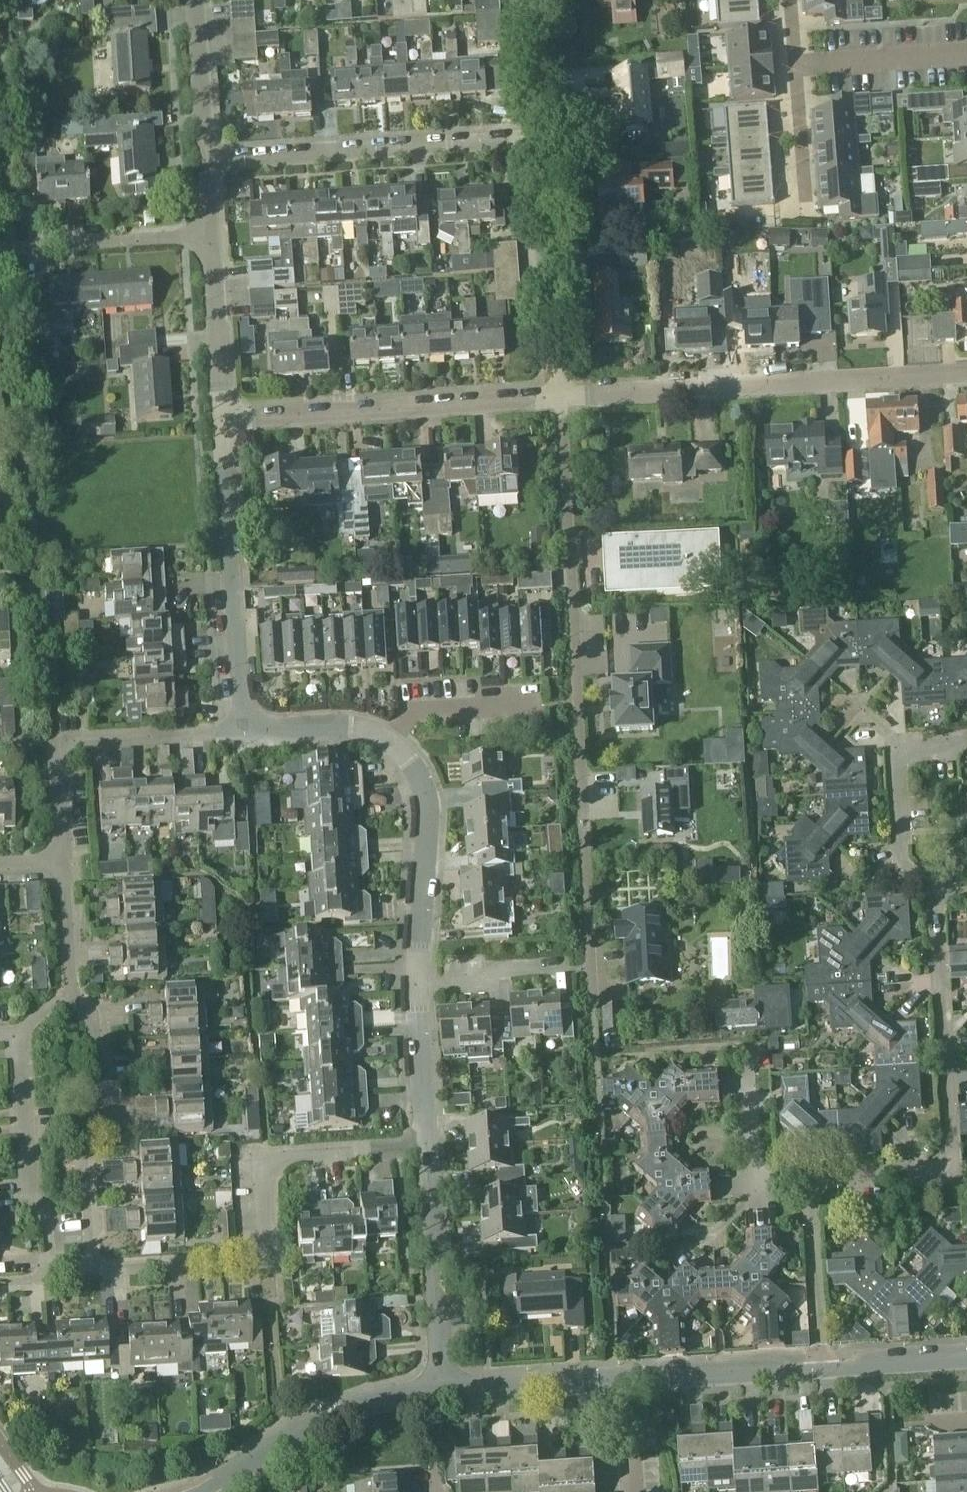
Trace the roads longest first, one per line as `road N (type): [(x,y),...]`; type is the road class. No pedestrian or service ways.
road 1 (residential): [(812,1202),(927,1193),(940,1184),(932,926),(902,881),(888,779),(901,741),(966,738)]
road 2 (residential): [(591,966),(551,404)]
road 3 (residential): [(102,1273),(264,1266),(261,1158),(433,1152)]
road 4 (residential): [(551,404),(966,378)]
road 5 (residential): [(210,160),(544,134)]
road 6 (residential): [(812,1202),(757,1197),(757,1113),(743,1059),(606,1059)]
road 7 (residential): [(226,424),(551,404)]
road 8 (residential): [(56,1273),(55,1218),(31,1204),(19,1033),(71,991)]
road 9 (residential): [(245,732),(226,424)]
road 10 (residential): [(66,861),(61,741),(245,732)]
road 11 (residential): [(102,1273),(91,1019),(71,991)]
road 12 (residential): [(544,134),(551,404)]
road 13 (residential): [(199,1491),(336,1412),(444,1386)]
road 14 (residential): [(429,986),(427,792),(384,738)]
road 15 (residential): [(444,1386),(433,1152)]
road 16 (residential): [(0,246),(215,231)]
road 17 (residential): [(625,1375),(825,1363)]
road 18 (residential): [(226,424),(215,231)]
road 19 (residential): [(444,1386),(625,1375)]
road 20 (residential): [(966,48),(796,62)]
road 21 (residential): [(384,738),(416,712),(543,704)]
road 22 (residential): [(433,1152),(429,986)]
road 23 (residential): [(825,1363),(812,1202)]
road 24 (residential): [(210,160),(197,0)]
road 25 (residential): [(429,986),(490,982),(498,970),(567,967)]
road 26 (residential): [(825,1363),(966,1354)]
road 27 (residential): [(384,738),(353,727),(245,732)]
road 28 (residential): [(796,62),(803,200)]
road 29 (residential): [(535,0),(544,134)]
road 30 (residential): [(71,991),(66,861)]

